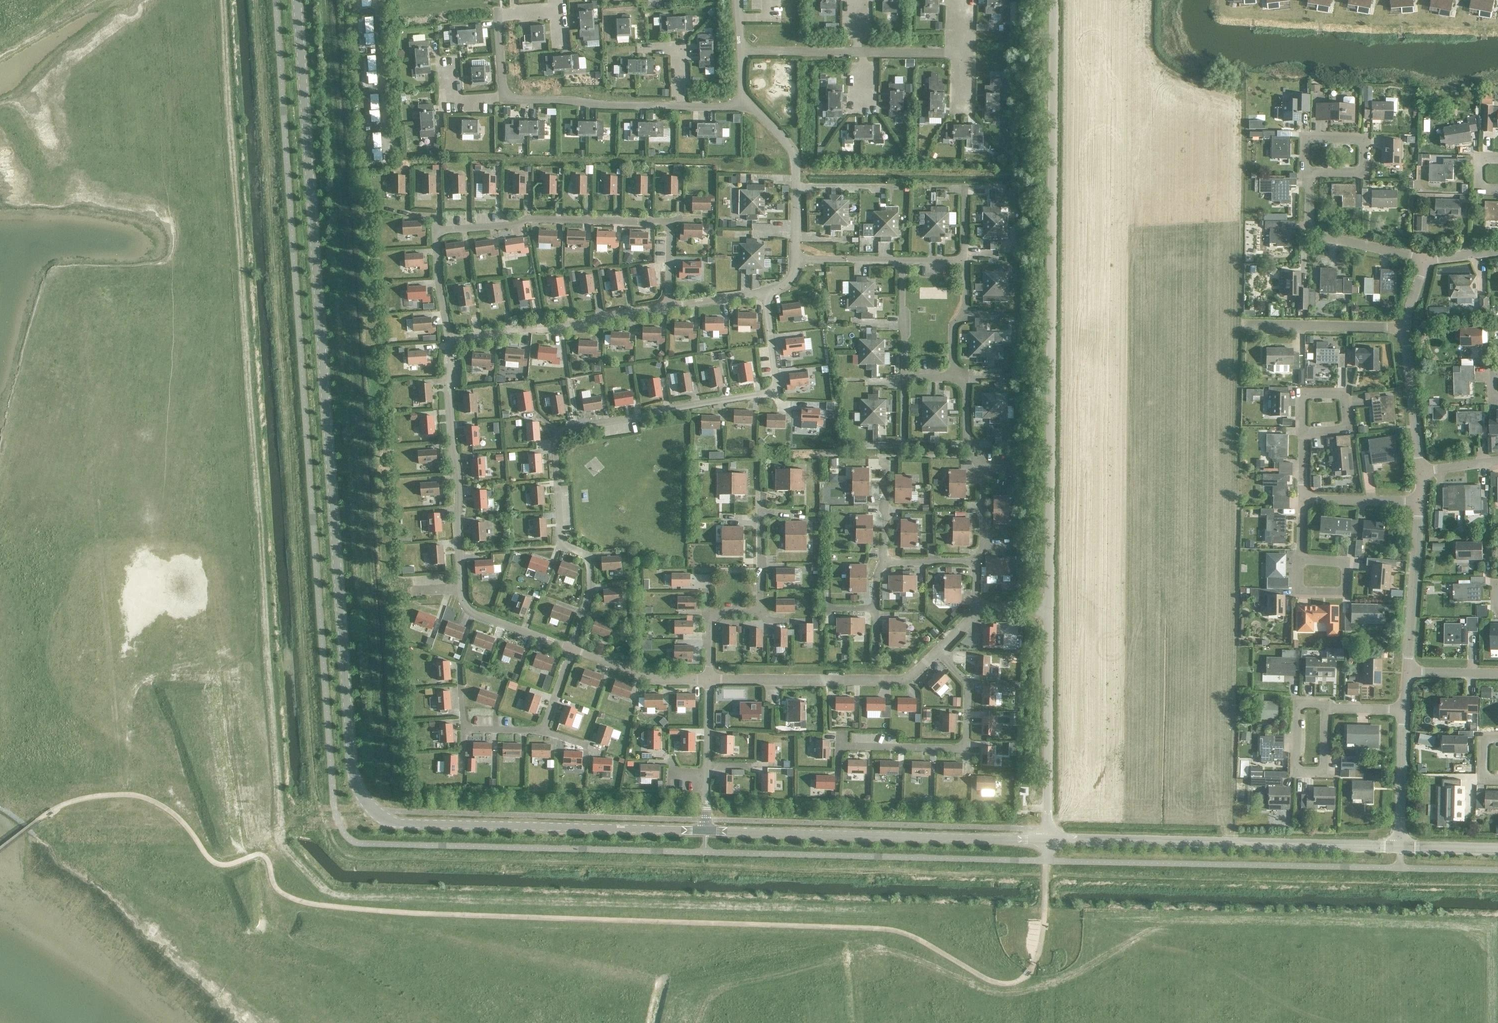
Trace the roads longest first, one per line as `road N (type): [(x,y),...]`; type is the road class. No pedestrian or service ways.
road 1 (unclassified): [(297,0),(353,769),(363,798),(393,823),(707,830)]
road 2 (unclassified): [(1049,610),(1053,0)]
road 3 (residential): [(765,292),(777,389),(554,430),(561,545),(590,568),(589,603),(573,649)]
road 4 (unclassified): [(1047,840),(1399,847)]
road 5 (unclassified): [(707,830),(1047,840)]
road 6 (residential): [(683,109),(504,100),(501,16),(558,13)]
road 7 (residential): [(667,306),(671,222),(529,219),(437,230)]
road 8 (residential): [(462,590),(449,340)]
road 9 (residential): [(940,649),(910,679),(710,679)]
road 10 (residential): [(940,649),(970,685),(966,751),(840,749)]
road 11 (unclassified): [(1047,840),(1049,610)]
road 12 (residential): [(449,340),(667,306)]
road 13 (residential): [(741,53),(961,53)]
road 14 (residential): [(710,679),(712,610),(758,608),(758,509)]
road 15 (residential): [(1425,261),(1309,233),(1310,174)]
road 16 (residential): [(1407,674),(1421,500)]
road 17 (residential): [(796,262),(796,160),(752,108)]
road 18 (residential): [(1248,322),(1404,328)]
road 19 (residential): [(1310,174),(1363,174),(1364,141),(1307,140)]
road 20 (residential): [(710,679),(651,678),(573,649)]
road 21 (residential): [(1420,467),(1404,328)]
road 22 (residential): [(1399,847),(1403,711)]
road 23 (residential): [(573,649),(472,612),(462,590)]
road 24 (residential): [(1324,706),(1297,702),(1296,770),(1323,771)]
road 25 (residential): [(965,261),(968,304),(951,326),(954,376)]

